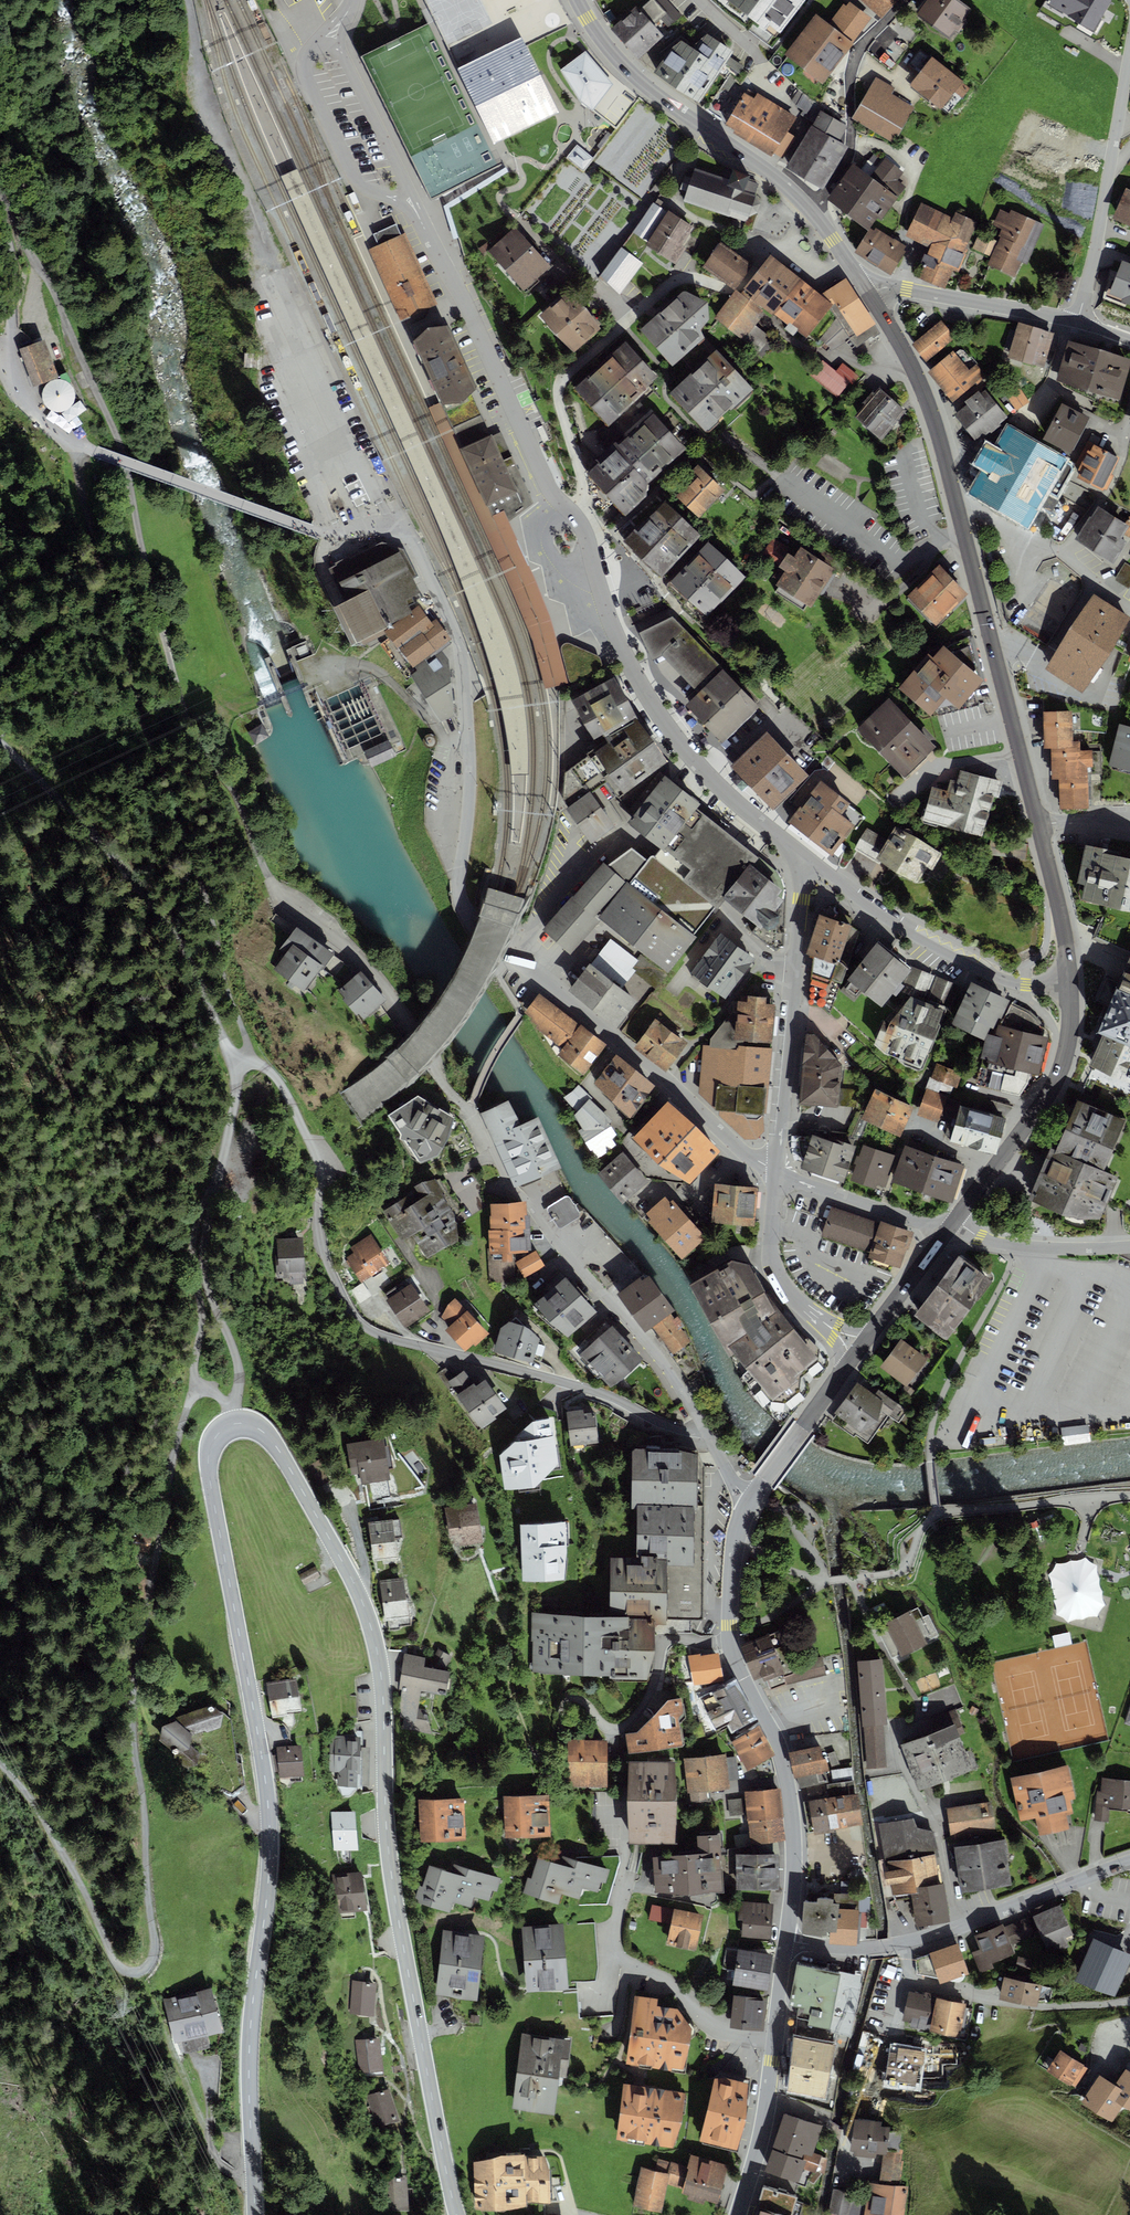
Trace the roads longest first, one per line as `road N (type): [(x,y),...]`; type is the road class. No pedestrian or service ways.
road 1 (tertiary): [(254,2214),(248,2068),(271,1841),(209,1467),(210,1445),(235,1424),(251,1424),(274,1443),(363,1603),(381,1677),(395,1896),(456,2214)]
road 2 (track): [(208,1204),(192,1254),(201,1320),(137,1697),(154,1942),(145,1969),(118,1968),(45,1807),(0,1762)]
road 3 (residential): [(775,1171),(465,911),(458,881),(471,800),(459,643),(403,528),(340,537)]
road 4 (residential): [(707,1435),(659,1357),(512,1188),(377,976),(276,896),(221,765)]
road 5 (residential): [(707,1435),(658,1423),(606,1396),(366,1330),(348,1312),(321,1255),(319,1164),(310,1139),(285,1090),(243,1057)]
road 6 (track): [(80,445),(78,494),(91,545),(116,604),(128,678),(200,873),(244,1033),(243,1057)]
road 7 (track): [(221,765),(182,711),(122,449),(0,187)]
road 8 (tertiary): [(1038,826),(933,416),(869,294)]
road 9 (residential): [(572,512),(583,478),(559,394),(571,369),(675,281),(734,287),(775,250),(816,274),(849,264)]
road 10 (tertiary): [(786,1941),(794,1843),(788,1781),(730,1640),(733,1555),(751,1500)]
road 11 (track): [(186,0),(191,86),(249,229),(291,409)]
road 12 (residential): [(572,512),(612,626),(654,708),(707,776),(800,856)]
road 13 (track): [(0,739),(131,864),(227,1048),(243,1057)]
road 14 (residential): [(786,1941),(851,1949),(905,1943),(1129,1862)]
road 15 (residential): [(415,210),(548,486),(572,512)]
road 16 (tertiary): [(811,211),(637,79),(577,0)]
road 17 (residential): [(800,856),(775,1171)]
road 18 (residential): [(1071,985),(1006,981),(956,960),(800,856)]
road 19 (tertiary): [(738,2214),(768,2100),(786,1941)]
road 20 (track): [(80,445),(340,537)]
road 21 (residential): [(1078,321),(1129,50)]
road 22 (residential): [(349,0),(308,49),(305,75),(356,180),(415,210)]
road 23 (tertiary): [(955,1221),(1059,1074),(1071,985)]
road 24 (track): [(208,1204),(205,1272),(240,1371),(238,1393),(232,1408),(208,1391),(188,1402)]
road 25 (residential): [(811,211),(851,149),(848,74),(855,54),(905,0)]
road 26 (residential): [(415,210),(342,53),(355,0)]
road 27 (residential): [(775,1171),(772,1256),(784,1286),(859,1349)]
road 28 (tertiary): [(869,294),(895,288),(1078,321)]
road 29 (tertiary): [(751,1500),(859,1349)]
road 30 (track): [(134,1972),(208,2140)]
road 31 (residential): [(944,1234),(775,1171)]
road 32 (residential): [(955,1221),(1000,1244),(1129,1246)]
road 33 (tertiary): [(1071,985),(1038,826)]
road 34 (track): [(0,219),(13,274),(11,369)]
road 35 (track): [(243,1057),(208,1204)]
road 36 (tertiary): [(859,1349),(944,1234)]

